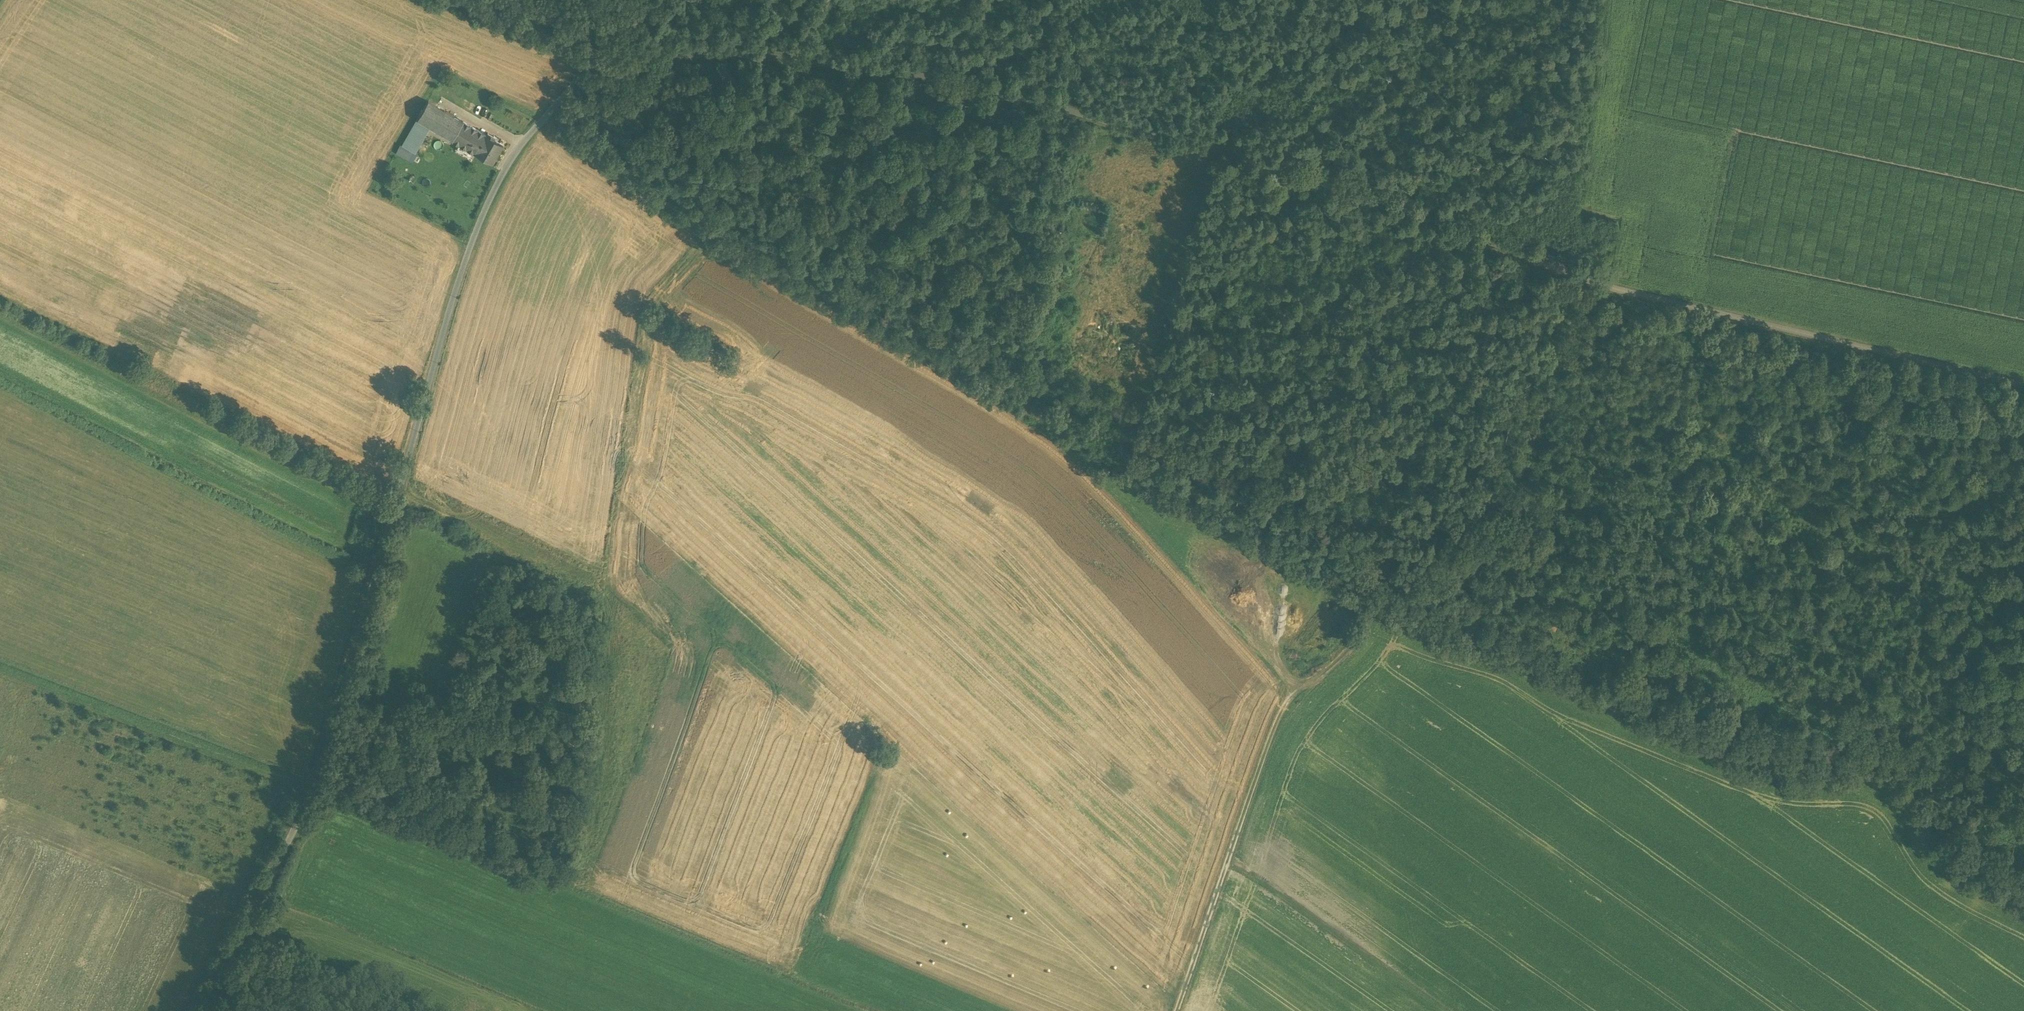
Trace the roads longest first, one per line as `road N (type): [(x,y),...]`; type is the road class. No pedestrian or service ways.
road 1 (unclassified): [(594,56),(753,57),(1011,94),(1377,197),(1564,273),(2023,383)]
road 2 (unclassified): [(202,1010),(313,759),(480,219),(513,156),(594,56)]
road 3 (track): [(1377,601),(1359,639),(1298,689),(1279,715),(1175,1010)]
road 4 (track): [(1314,0),(1281,168)]
road 5 (unclassified): [(460,0),(594,56)]

